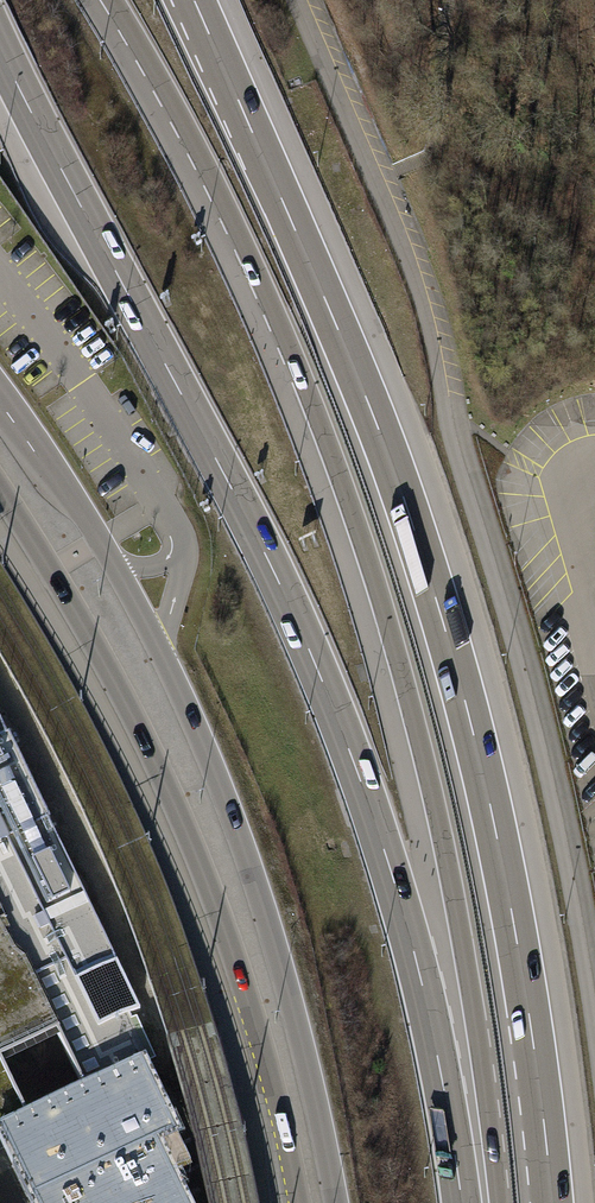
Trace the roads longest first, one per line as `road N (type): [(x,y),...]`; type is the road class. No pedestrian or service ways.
road 1 (motorway): [(101,0),(217,210),(296,390),(359,564),(434,841),(488,1202)]
road 2 (motorway): [(552,1202),(500,856),(444,618),(368,400),(196,0)]
road 3 (motorway): [(0,46),(276,576),(349,751),(411,945),(462,1202)]
road 4 (secondary): [(337,1202),(287,984),(201,743),(116,565),(0,403)]
road 5 (secondary): [(0,494),(68,599),(184,829),(256,1033),(289,1202)]

